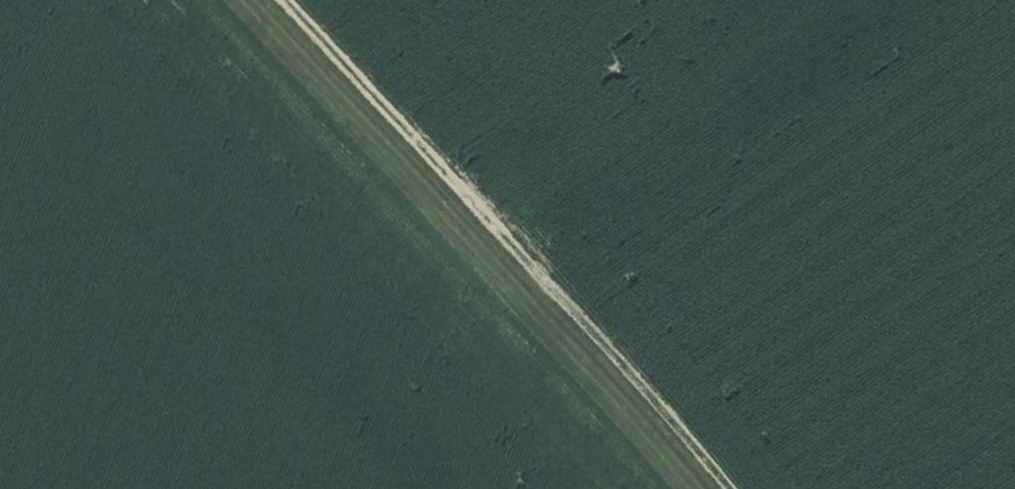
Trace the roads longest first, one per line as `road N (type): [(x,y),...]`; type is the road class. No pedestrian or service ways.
road 1 (track): [(284,0),(561,290),(727,488)]

